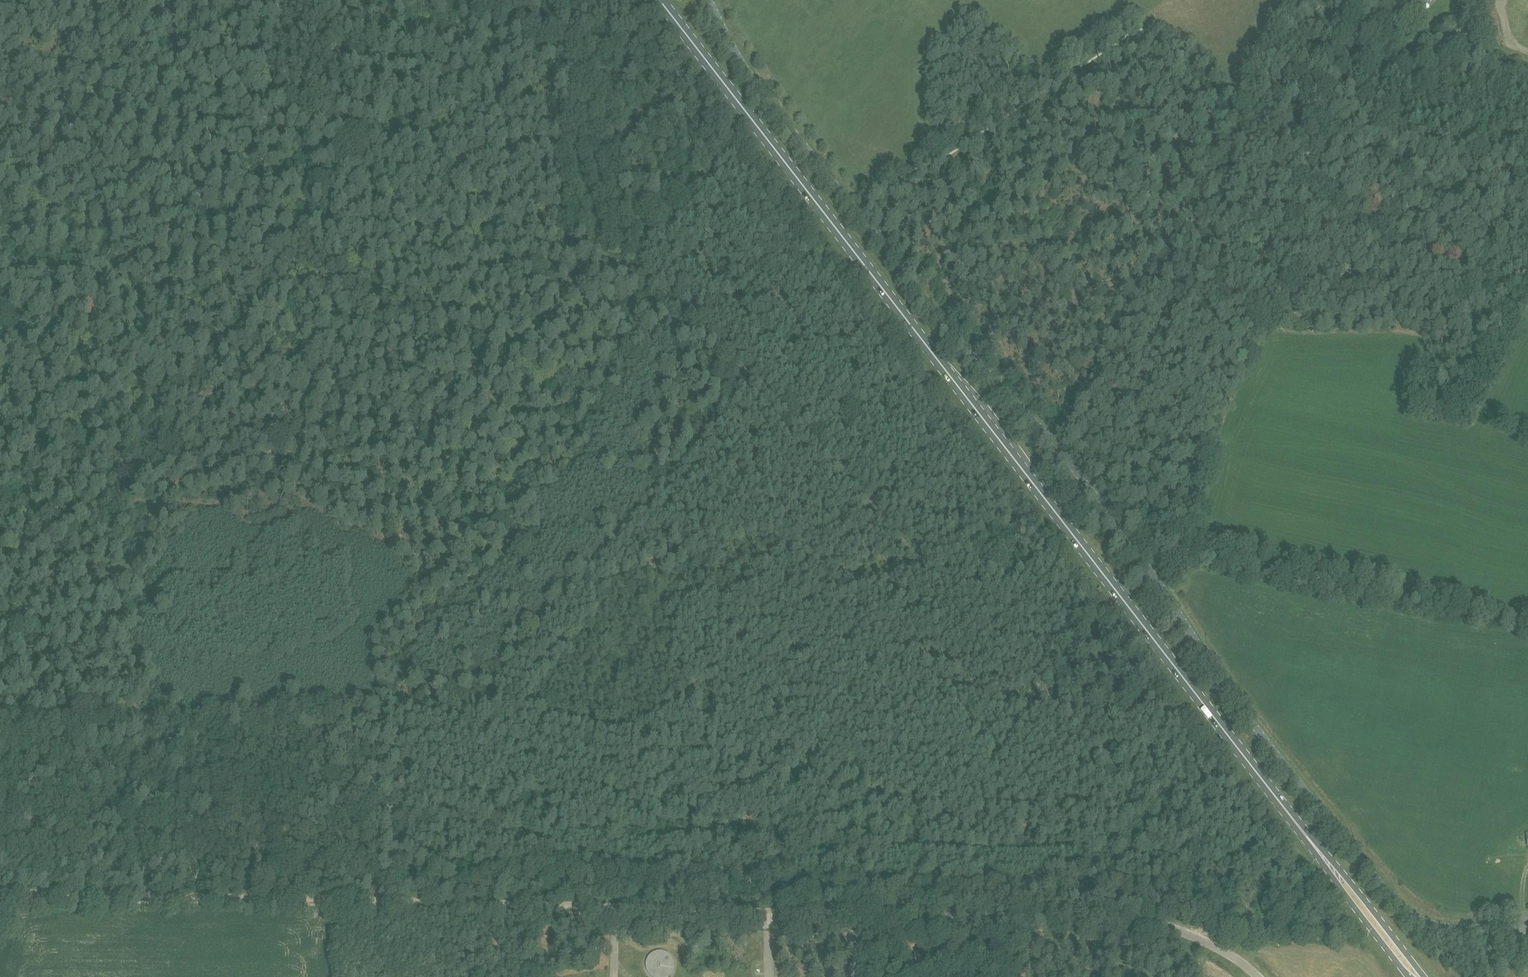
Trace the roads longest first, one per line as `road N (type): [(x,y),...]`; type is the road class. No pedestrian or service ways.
road 1 (track): [(0,709),(44,718),(487,696),(1013,824),(1042,821),(1116,773),(1138,786),(1245,901),(1243,920),(1208,943)]
road 2 (unclassified): [(1527,944),(1495,929),(1430,925),(1399,905),(1239,704),(1078,470),(961,342),(783,118),(709,0)]
road 3 (primary): [(1305,835),(660,0)]
road 4 (track): [(0,892),(756,911)]
road 5 (unclassified): [(1258,976),(1208,943),(1133,921),(756,911)]
road 6 (primary): [(1424,976),(1305,835)]
road 7 (primary): [(1305,835),(1408,976)]

